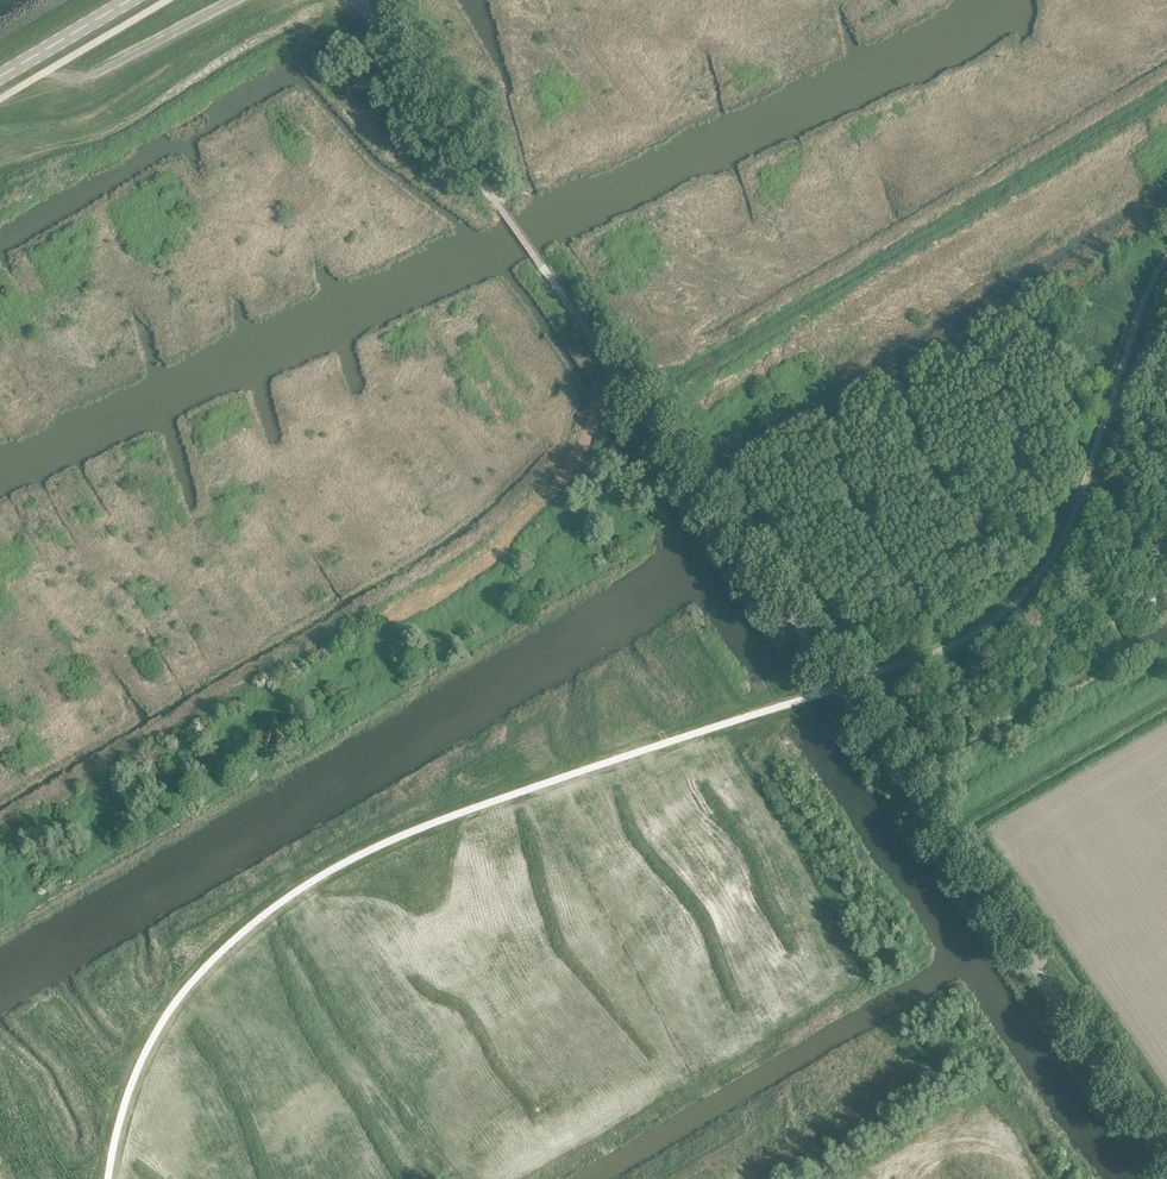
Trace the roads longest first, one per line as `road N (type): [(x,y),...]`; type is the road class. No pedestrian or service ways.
road 1 (unclassified): [(1166,1156),(1035,968)]
road 2 (secondary): [(0,77),(131,0)]

